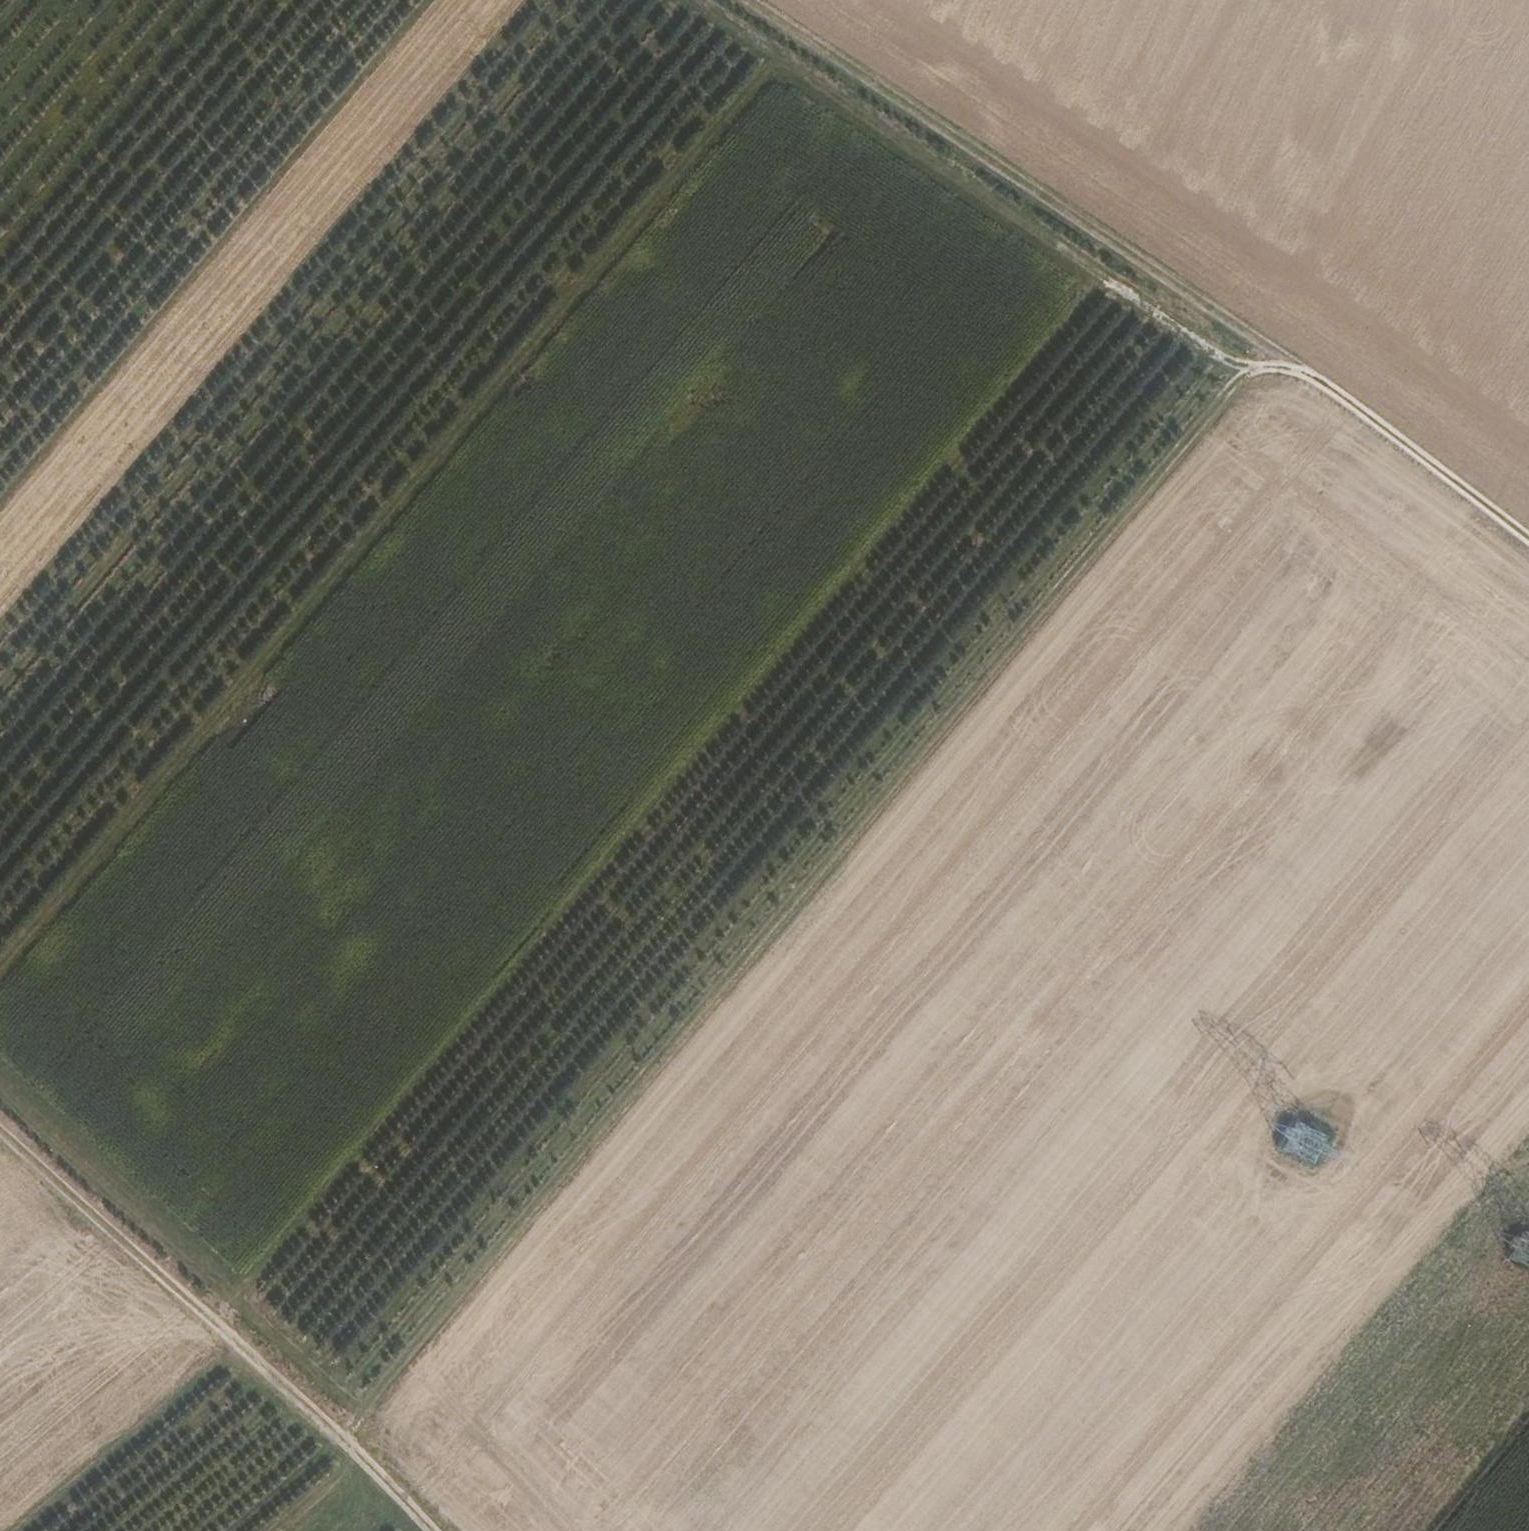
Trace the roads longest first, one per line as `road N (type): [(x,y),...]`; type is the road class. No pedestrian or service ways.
road 1 (track): [(0,1124),(306,1411),(416,1530)]
road 2 (track): [(1255,368),(1319,382),(1528,541)]

